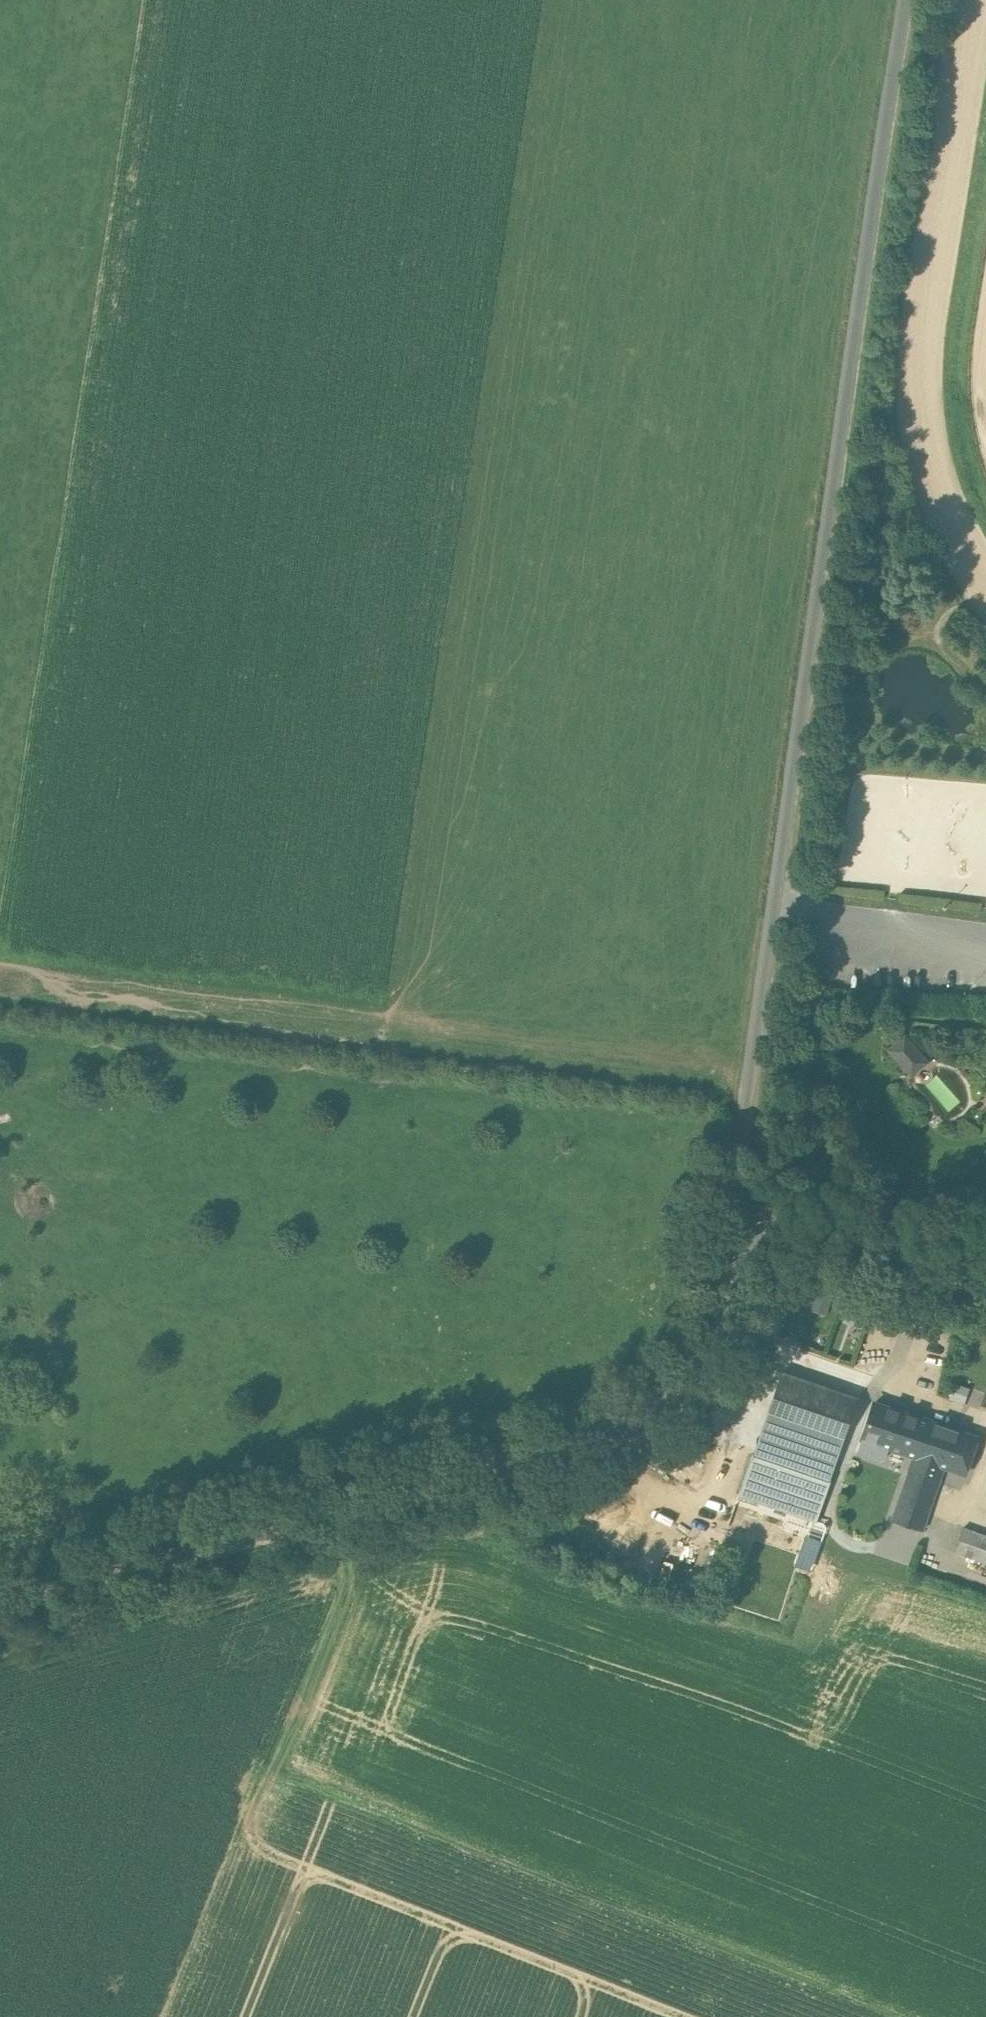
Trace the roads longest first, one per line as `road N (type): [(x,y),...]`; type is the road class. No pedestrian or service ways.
road 1 (unclassified): [(731,1224),(917,0)]
road 2 (unclassified): [(731,1224),(718,1298),(681,1373),(640,1416),(552,1453),(0,1604)]
road 3 (unclassified): [(985,1285),(731,1224)]

